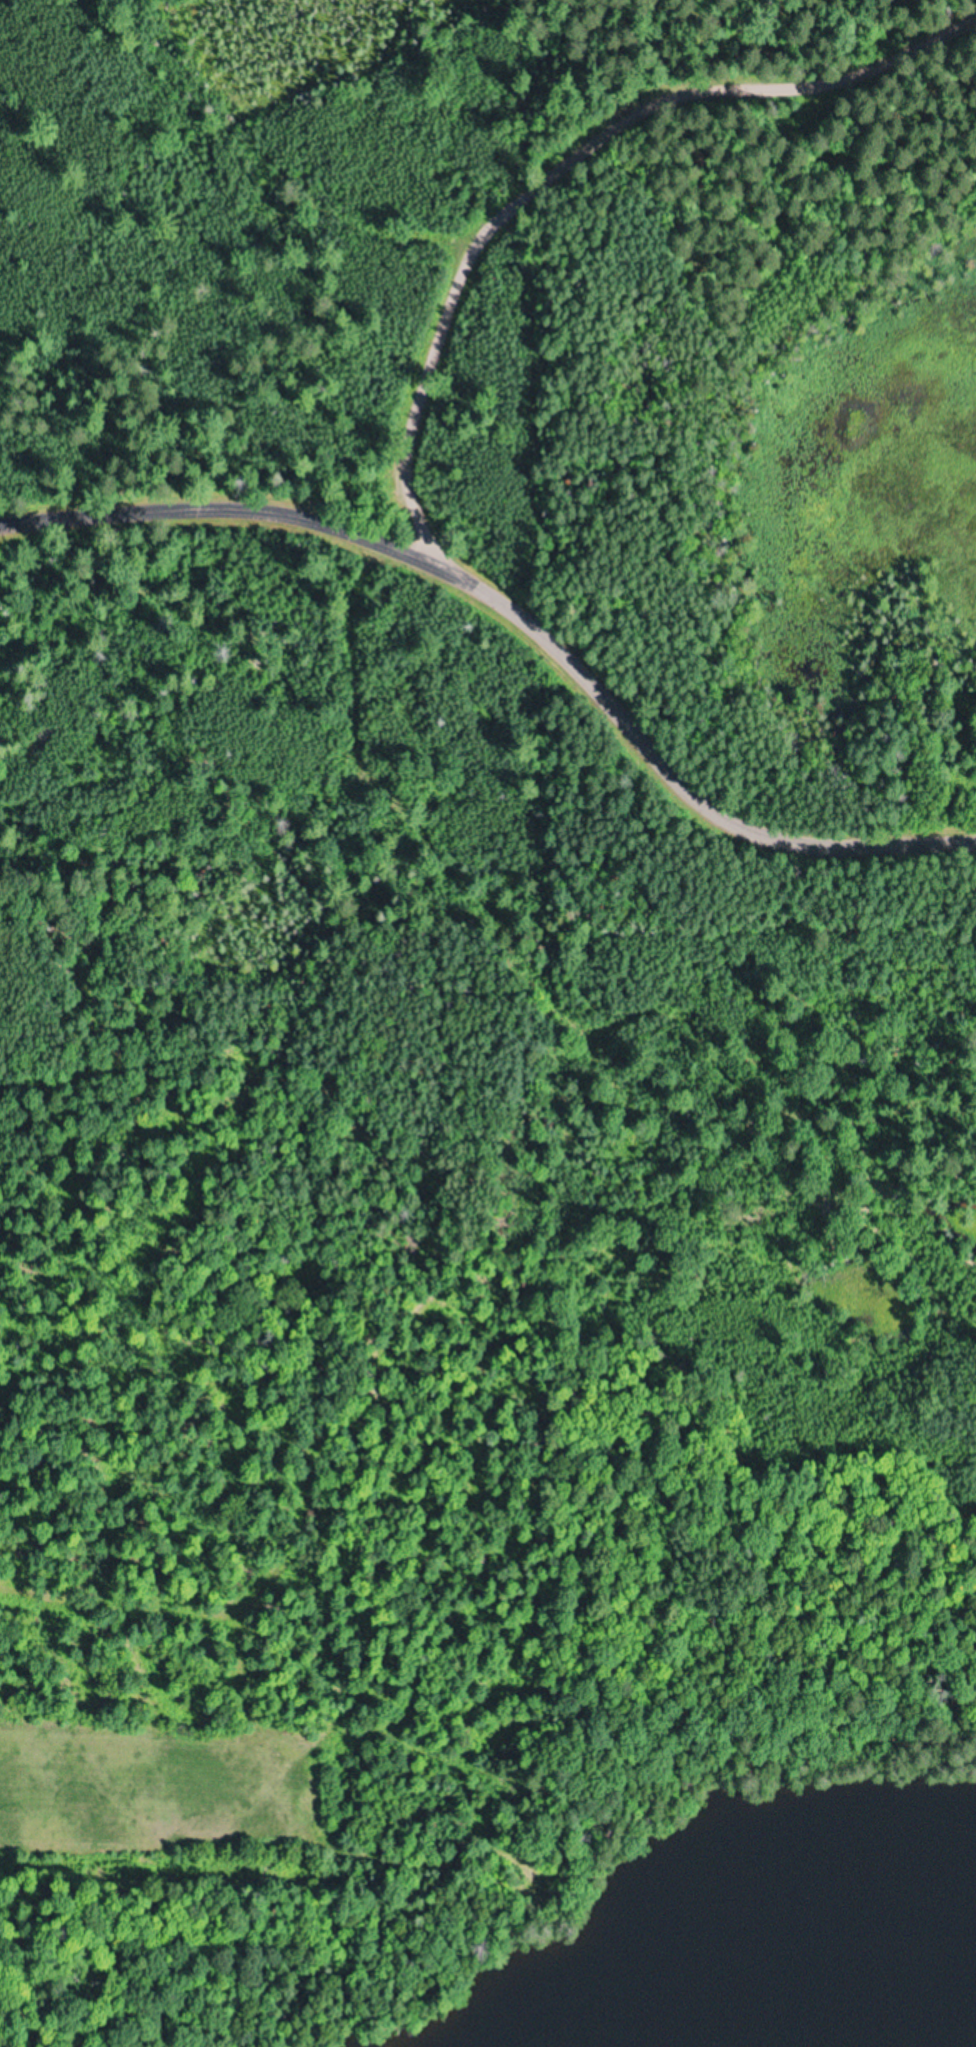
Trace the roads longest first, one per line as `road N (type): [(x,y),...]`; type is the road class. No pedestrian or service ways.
road 1 (residential): [(0,524),(59,505),(402,554),(512,628),(696,806),(788,836),(975,823)]
road 2 (residential): [(346,546),(534,148),(646,86),(812,99),(967,37),(975,26)]

